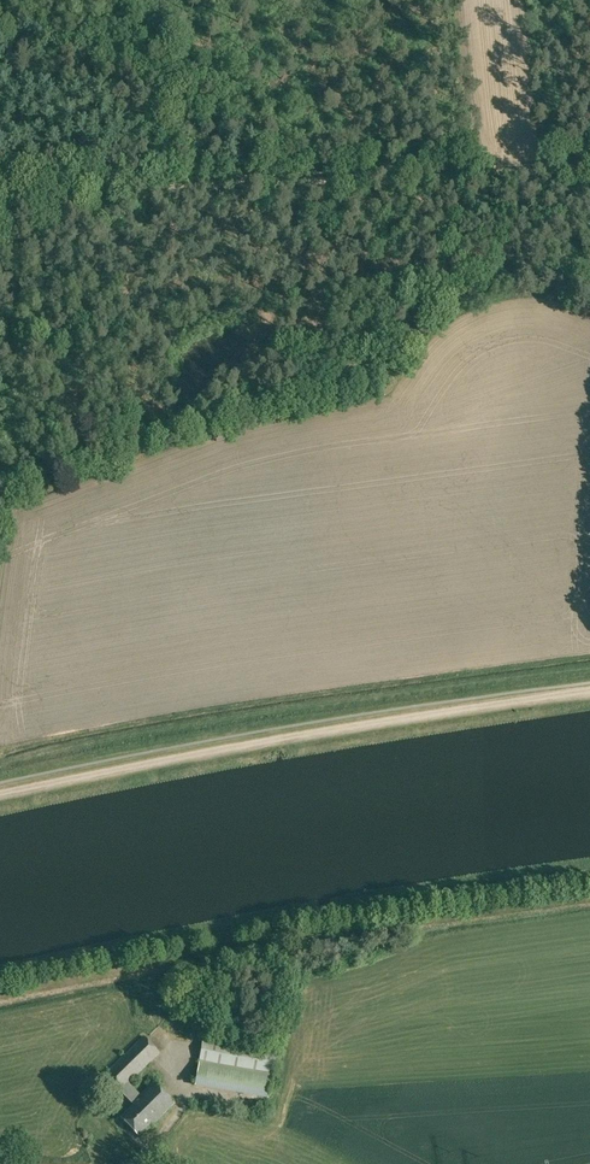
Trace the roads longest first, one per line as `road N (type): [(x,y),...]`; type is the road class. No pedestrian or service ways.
road 1 (track): [(0,793),(589,692)]
road 2 (track): [(589,165),(0,200)]
road 3 (track): [(243,185),(216,113),(19,0)]
road 4 (track): [(274,183),(250,274),(228,313)]

